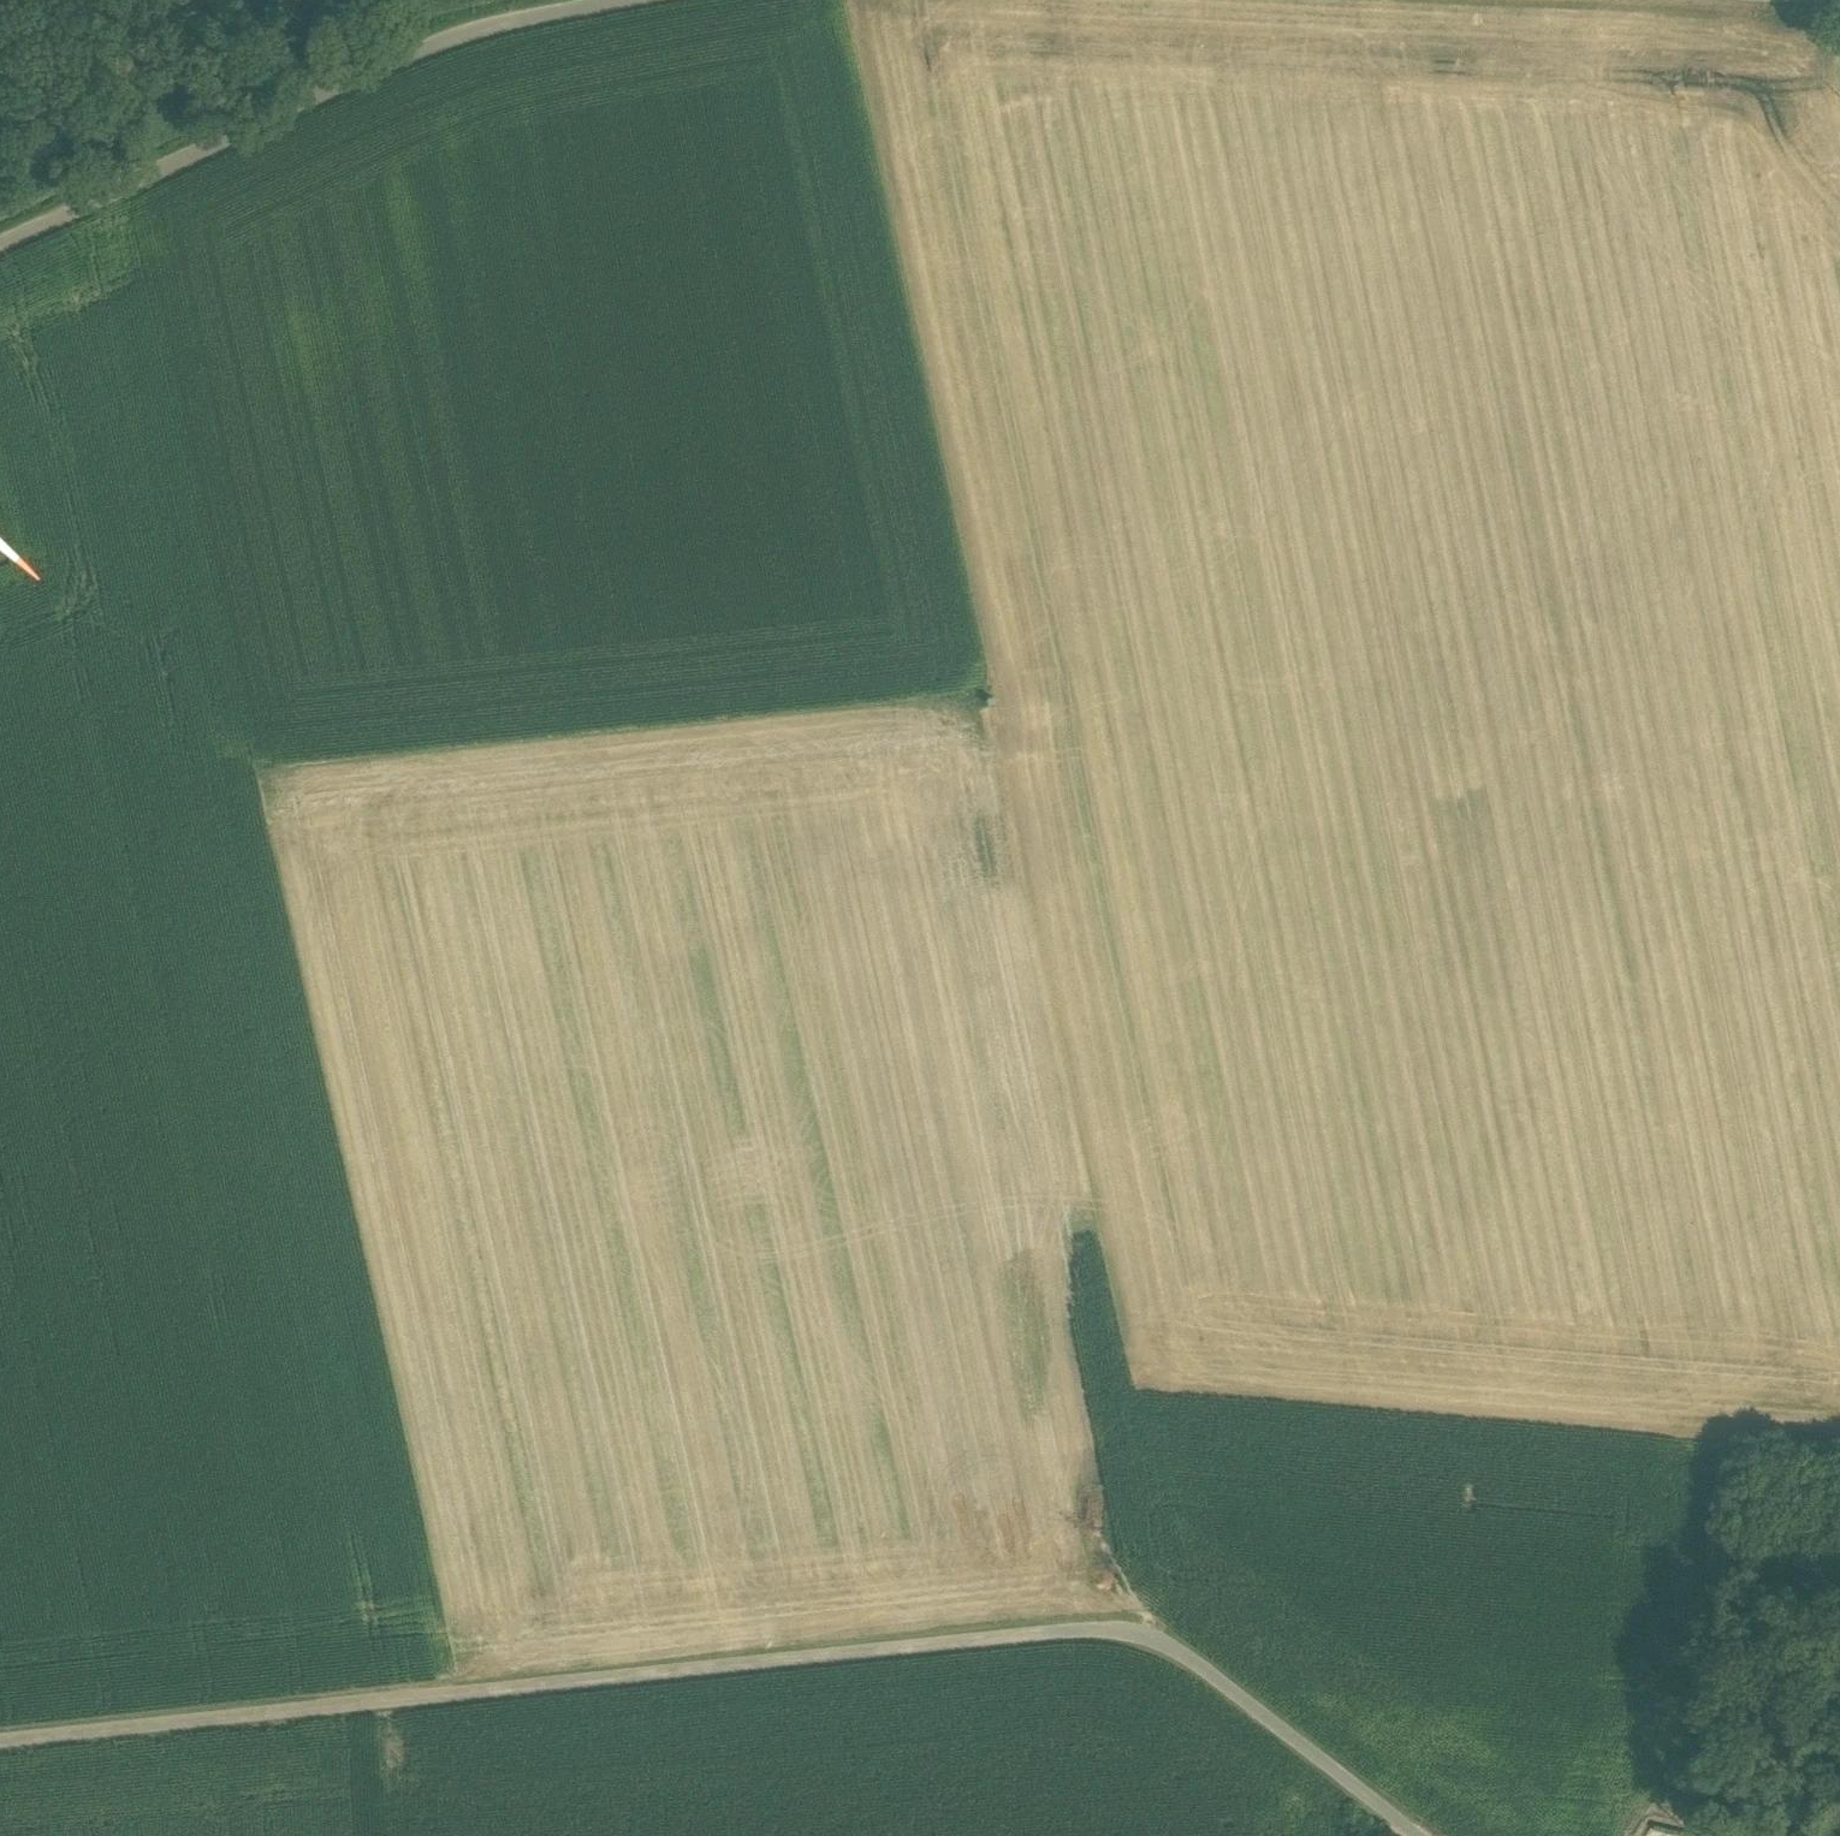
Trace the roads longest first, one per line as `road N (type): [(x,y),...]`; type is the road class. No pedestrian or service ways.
road 1 (unclassified): [(0,264),(427,33),(537,0)]

